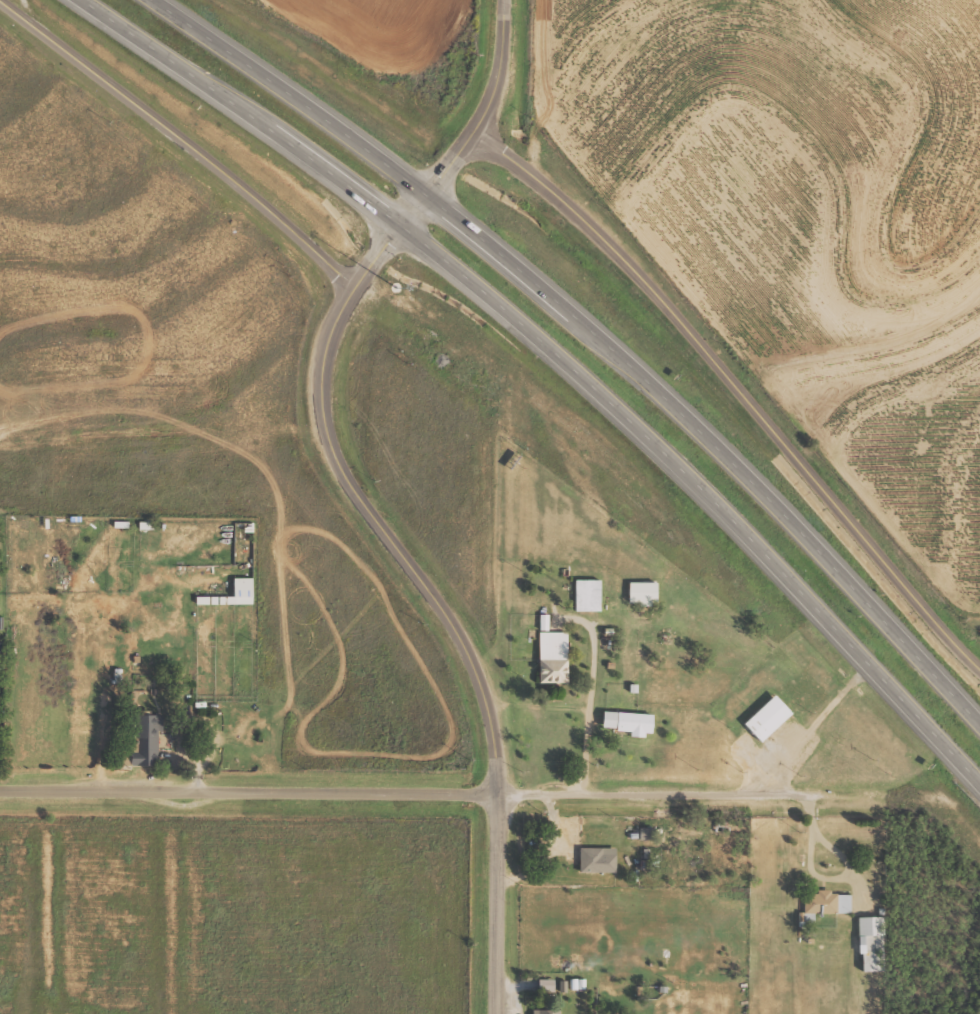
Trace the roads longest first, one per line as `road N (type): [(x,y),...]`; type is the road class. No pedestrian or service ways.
road 1 (trunk): [(407,225),(745,526),(979,775)]
road 2 (trunk): [(979,719),(659,385),(432,192)]
road 3 (residential): [(979,668),(630,267),(478,133)]
road 4 (residential): [(497,796),(493,715),(466,641),(353,489),(330,436),(329,346),(358,286),(432,192)]
road 5 (residential): [(497,796),(0,789)]
road 6 (residential): [(0,1),(207,157),(358,286)]
road 7 (trunk): [(90,0),(407,225)]
road 8 (trunk): [(432,192),(157,0)]
road 9 (residential): [(806,798),(497,796)]
road 10 (residential): [(496,1013),(497,796)]
road 11 (residential): [(432,192),(478,133),(504,68),(506,0)]

